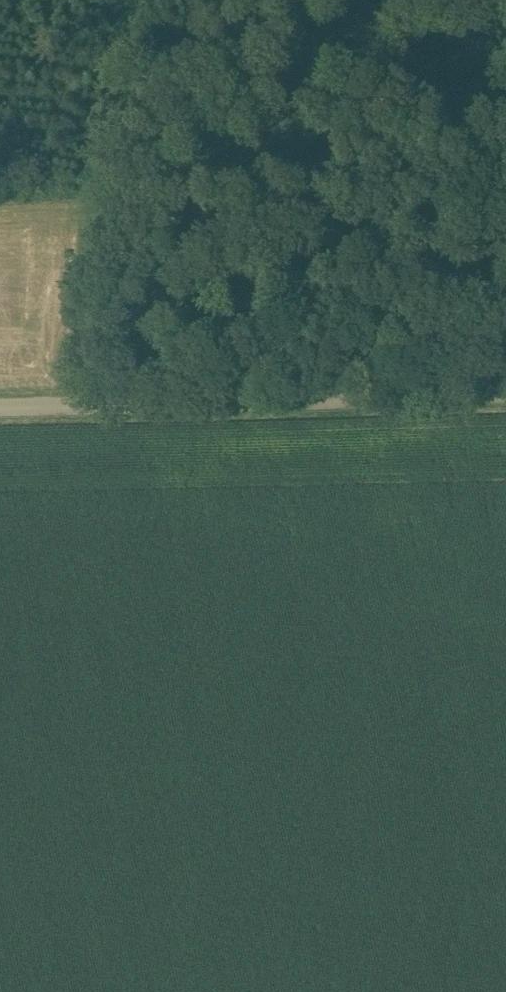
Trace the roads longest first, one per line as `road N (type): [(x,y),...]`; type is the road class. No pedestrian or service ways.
road 1 (unclassified): [(0,406),(505,392)]
road 2 (track): [(0,105),(111,101),(83,404)]

